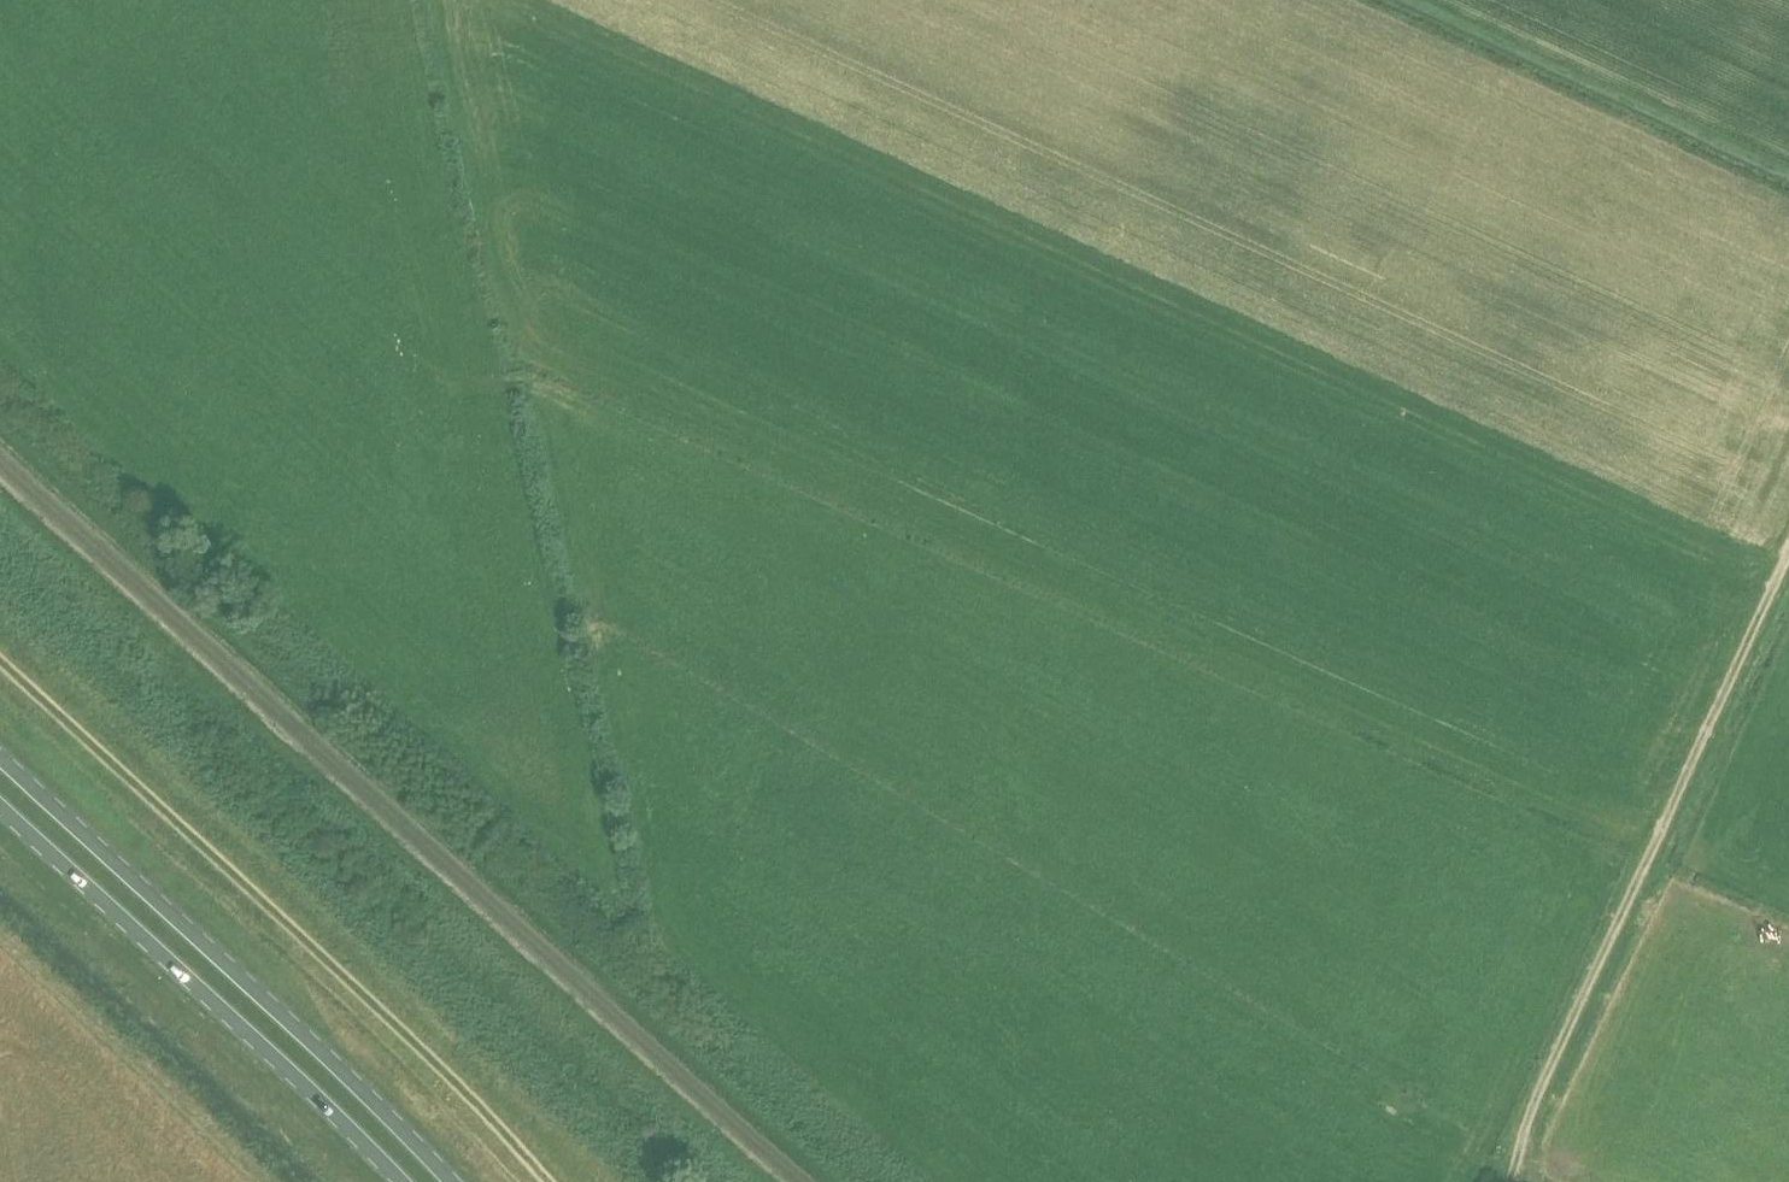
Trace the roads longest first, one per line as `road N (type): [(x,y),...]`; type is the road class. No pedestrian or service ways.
road 1 (track): [(548,1181),(466,1092),(0,662)]
road 2 (track): [(1788,550),(1529,1115),(1522,1162),(1530,1181)]
road 3 (primary): [(450,1181),(406,1132),(0,756)]
road 4 (primary): [(0,809),(402,1181)]

